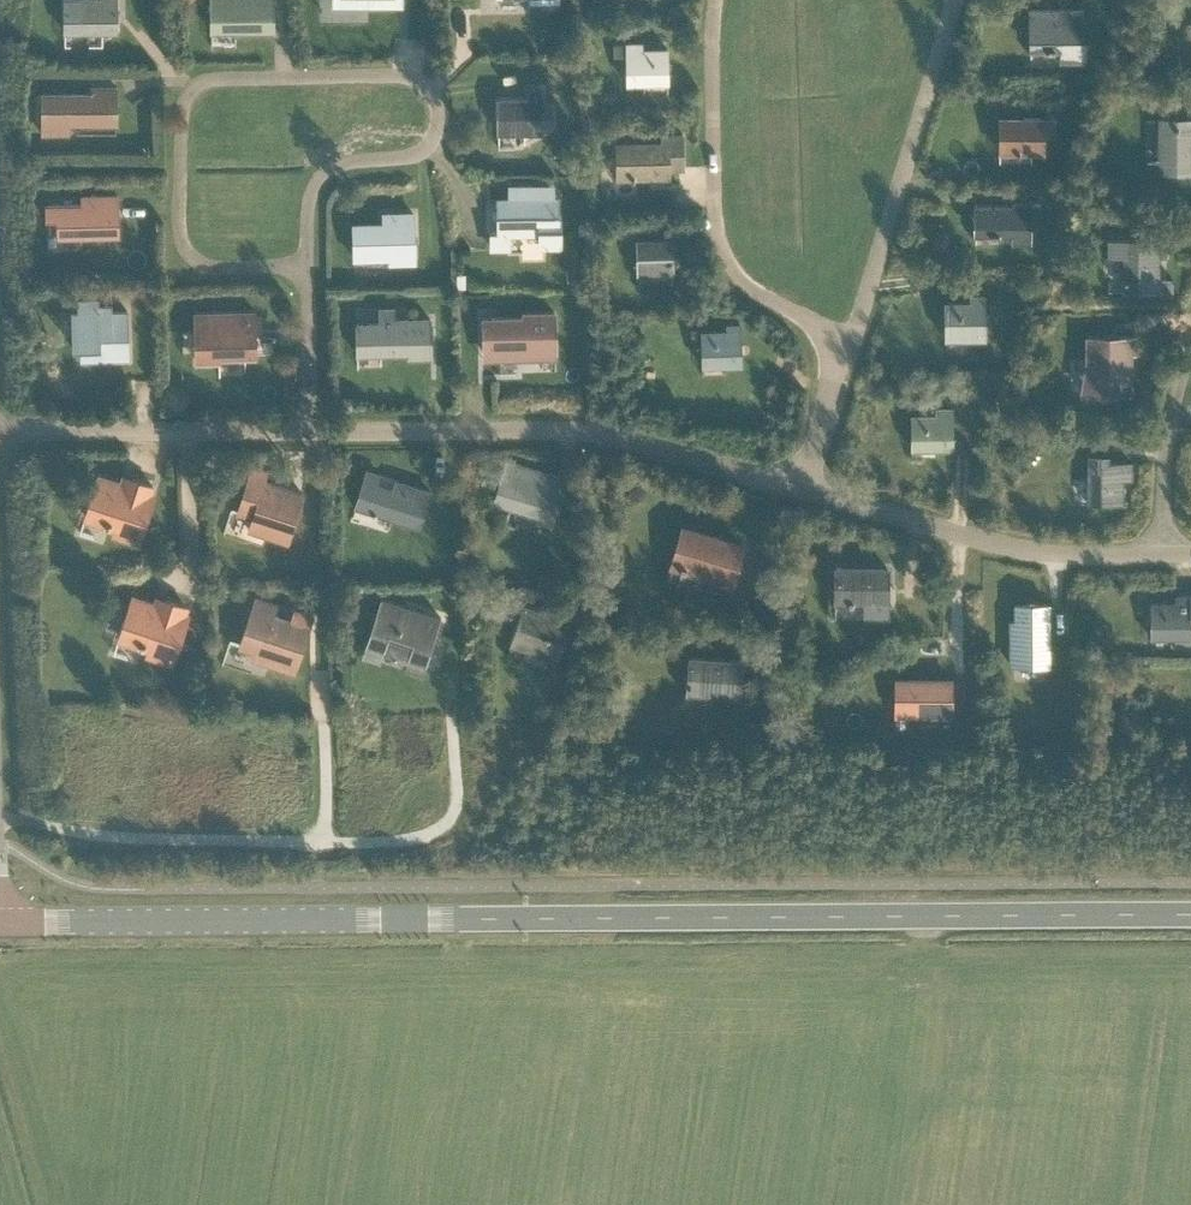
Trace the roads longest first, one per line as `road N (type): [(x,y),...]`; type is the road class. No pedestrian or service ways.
road 1 (secondary): [(1190,914),(481,920)]
road 2 (secondary): [(0,924),(481,920)]

